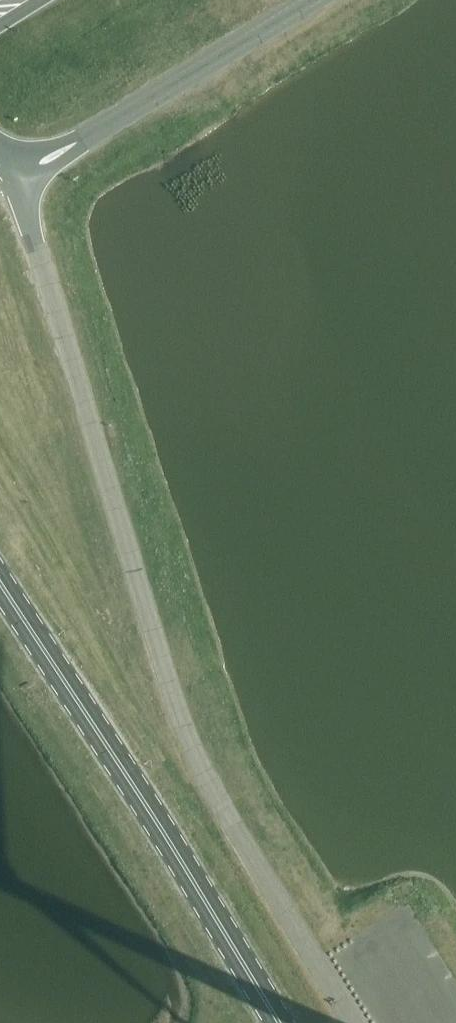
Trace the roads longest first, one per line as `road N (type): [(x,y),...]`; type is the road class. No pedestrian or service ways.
road 1 (unclassified): [(352,1022),(199,766),(20,181)]
road 2 (primary): [(279,1022),(0,582)]
road 3 (tertiary): [(20,181),(311,0)]

